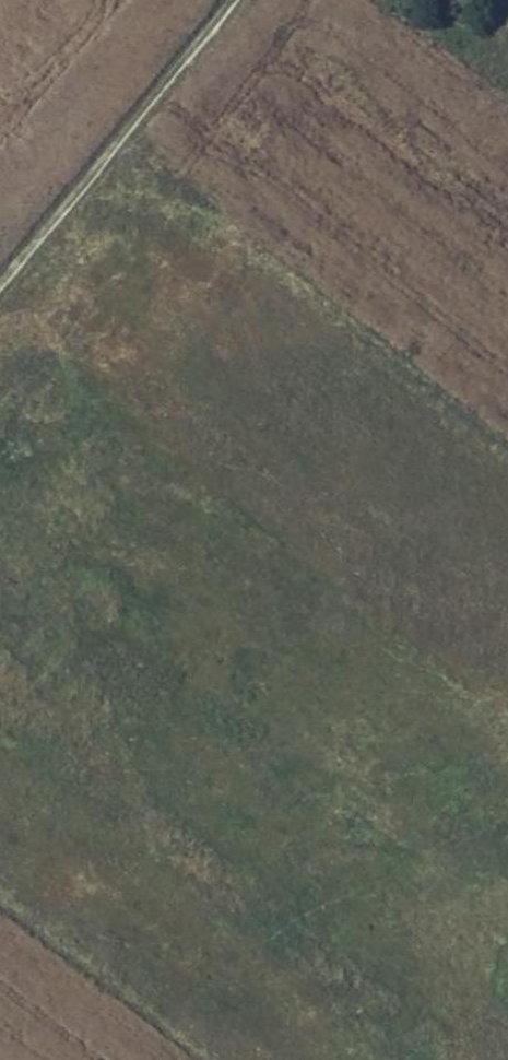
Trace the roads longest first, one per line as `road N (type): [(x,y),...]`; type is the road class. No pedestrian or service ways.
road 1 (track): [(0,282),(215,0)]

